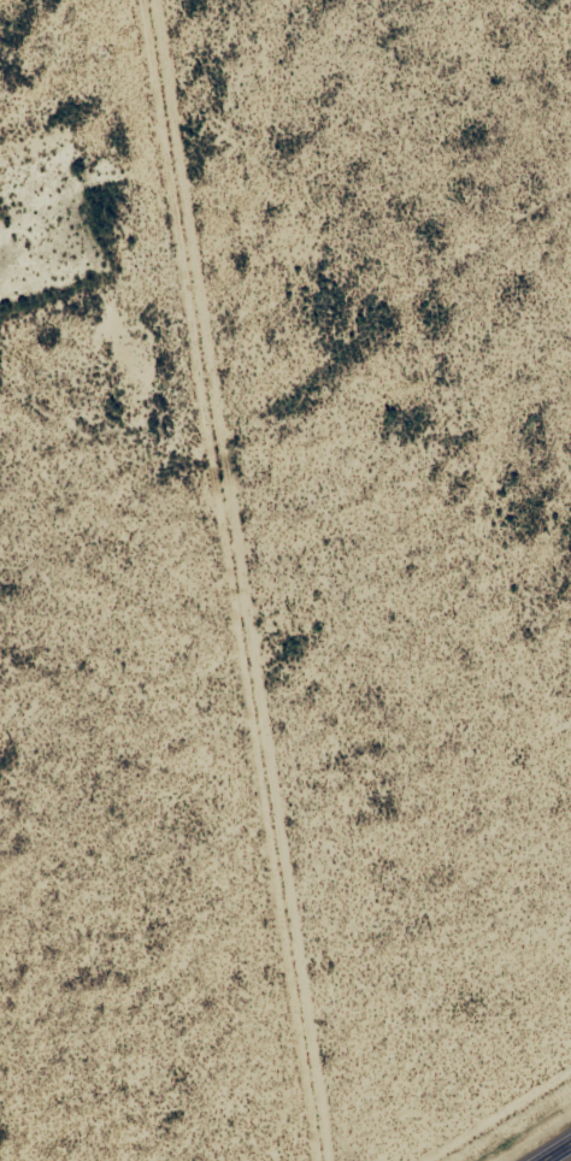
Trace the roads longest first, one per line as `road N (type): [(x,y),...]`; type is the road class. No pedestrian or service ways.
road 1 (track): [(120,454),(43,402),(0,386)]

